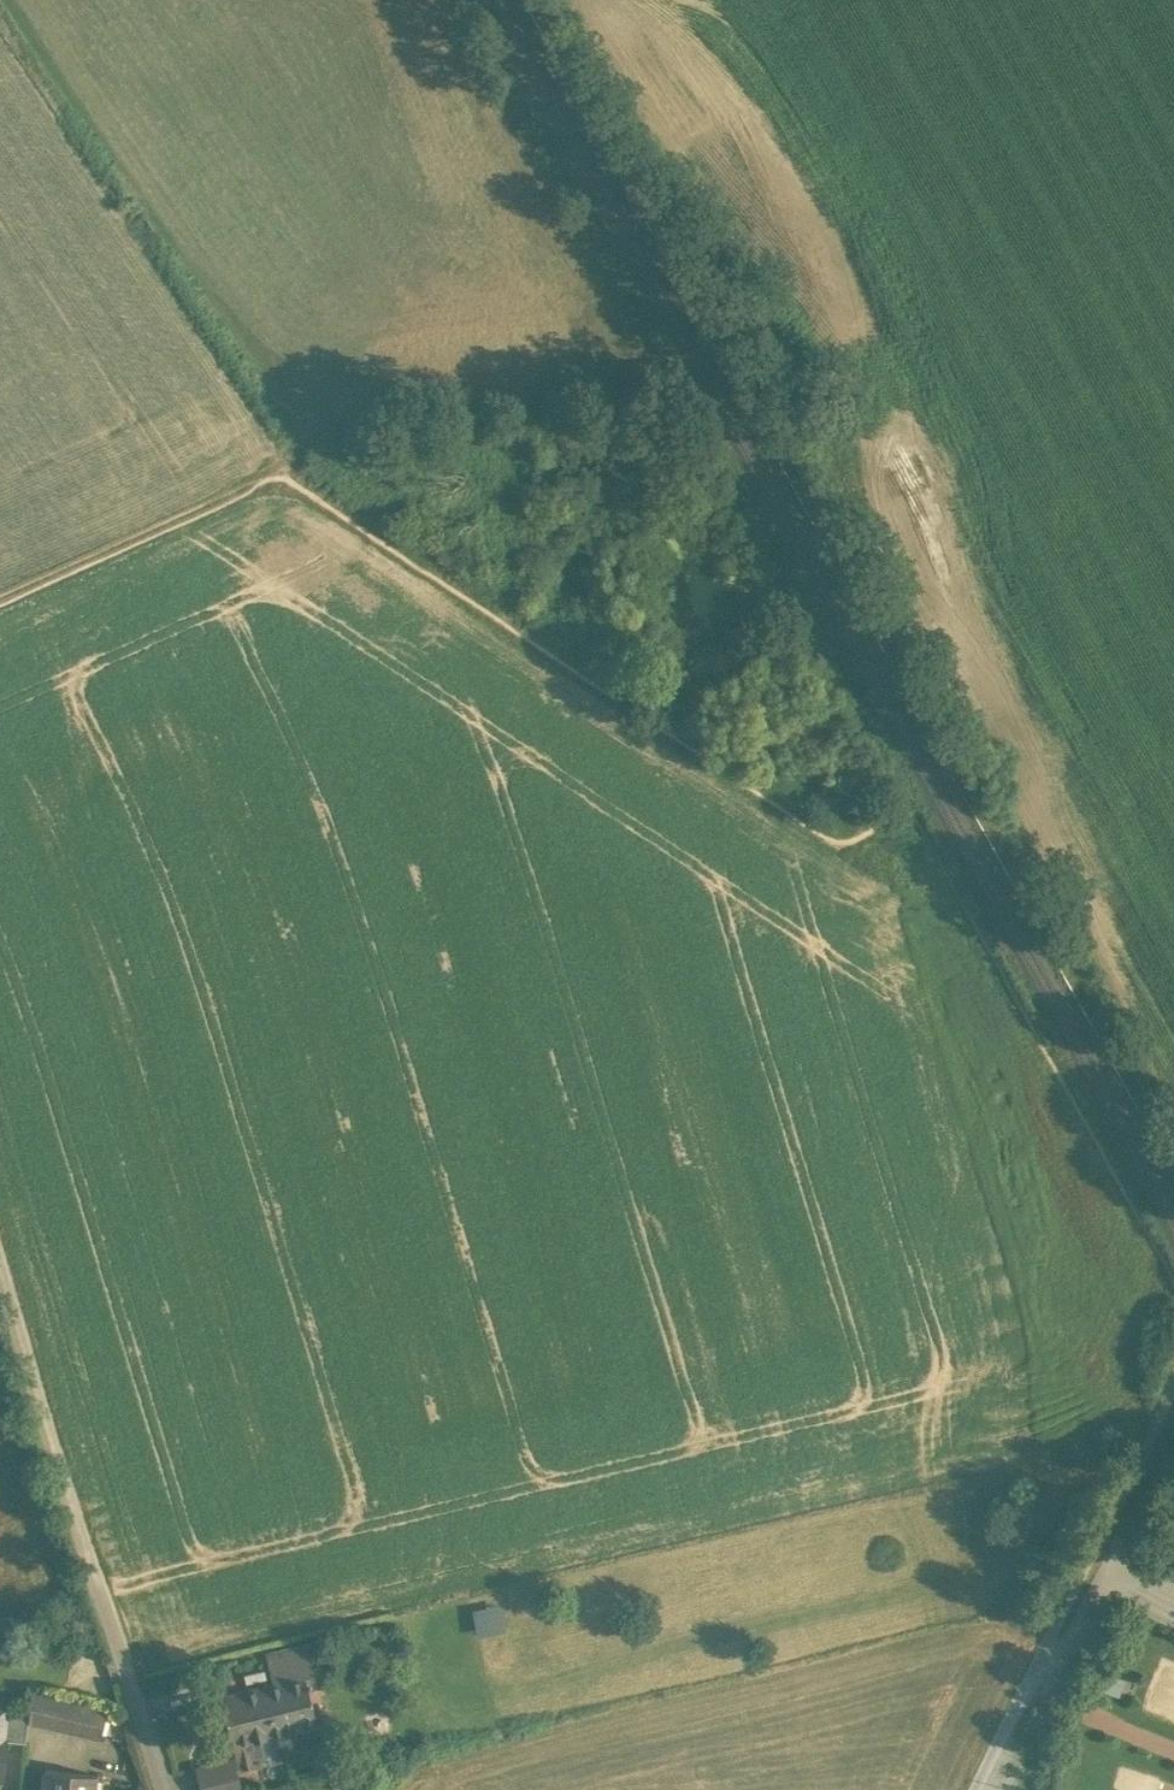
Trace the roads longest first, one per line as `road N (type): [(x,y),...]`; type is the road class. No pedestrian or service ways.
road 1 (unclassified): [(978,1789),(1173,1378)]
road 2 (residential): [(163,1789),(27,1372)]
road 3 (track): [(0,600),(283,476)]

